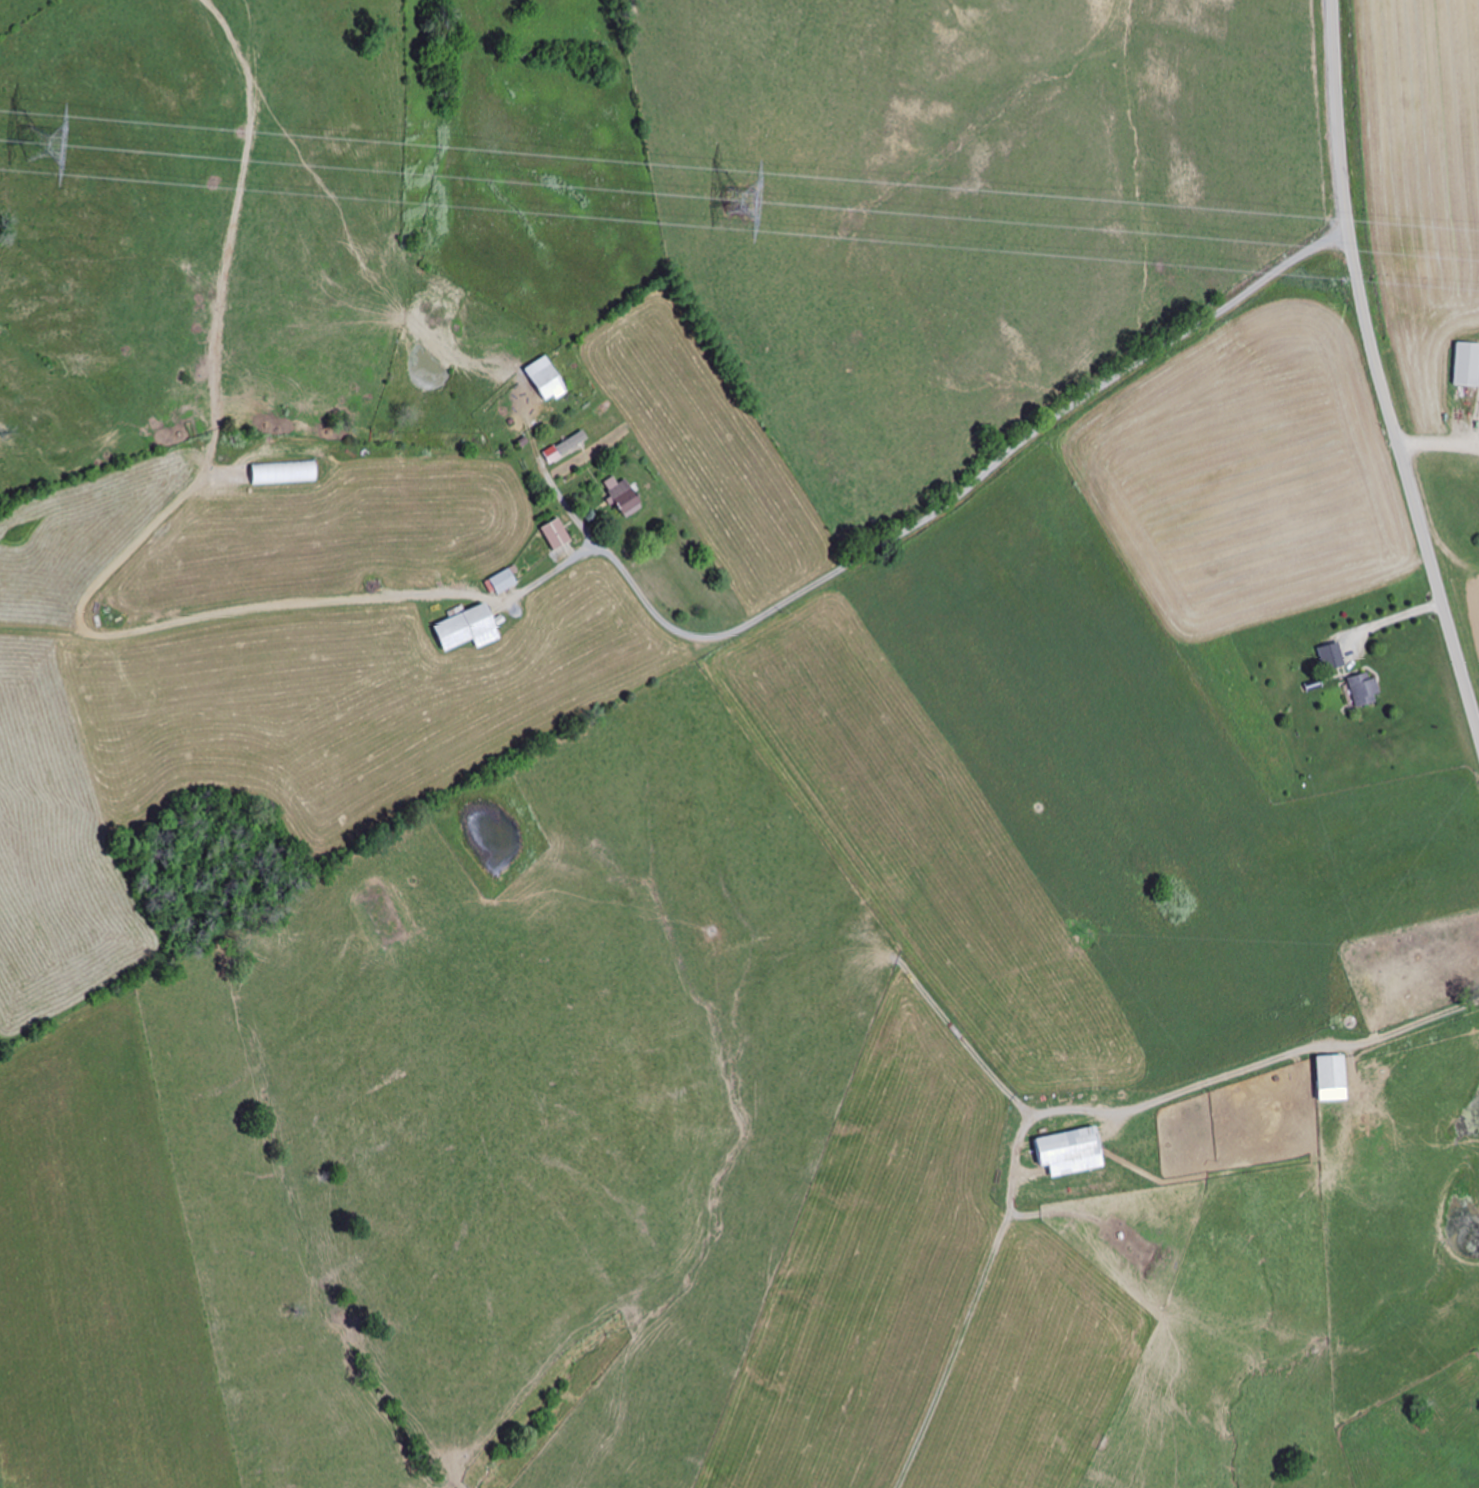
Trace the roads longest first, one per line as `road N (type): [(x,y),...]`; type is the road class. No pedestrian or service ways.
road 1 (residential): [(0,647),(98,612),(152,531),(226,369),(296,337),(366,338),(409,393),(408,415),(435,459),(494,482),(564,488),(607,532),(612,571),(671,648),(725,665),(821,612),(1299,253),(1354,248)]
road 2 (secondary): [(1478,731),(1360,284),(1334,0)]

